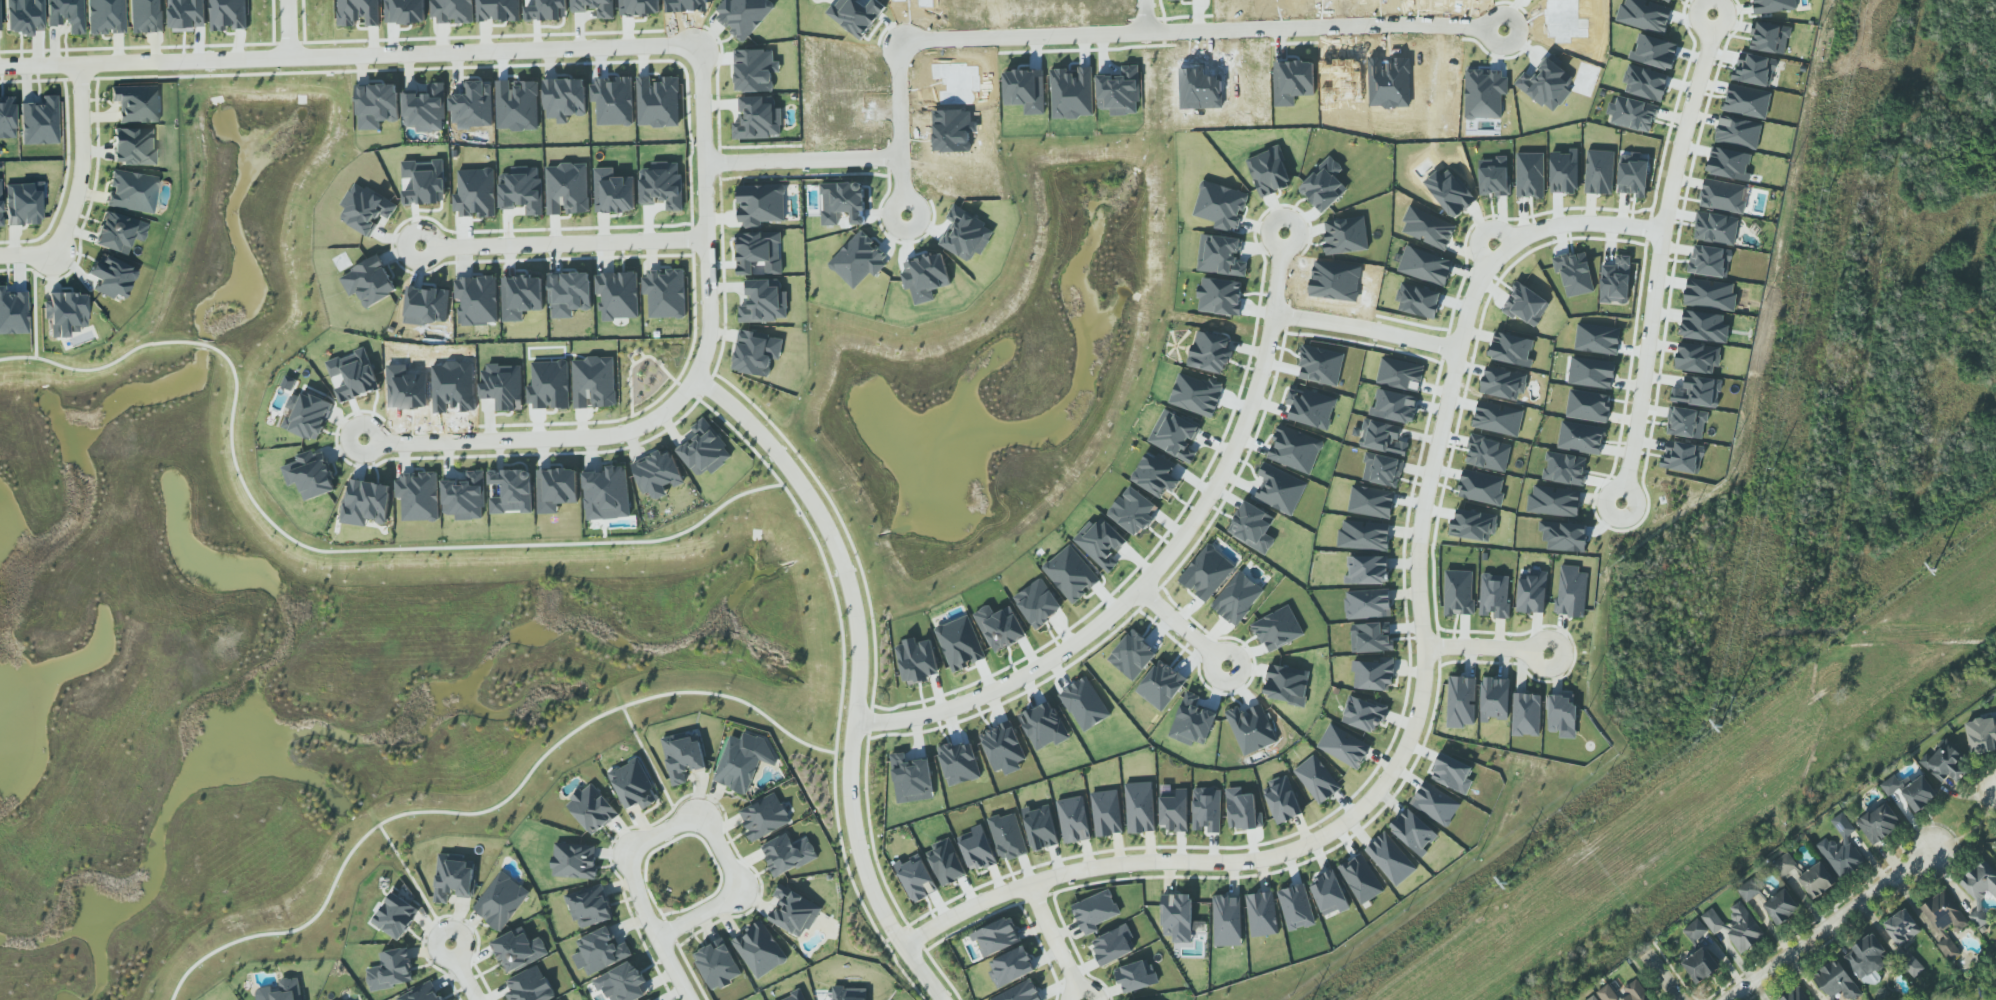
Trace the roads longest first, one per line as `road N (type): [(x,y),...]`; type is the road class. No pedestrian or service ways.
road 1 (residential): [(902,941),(977,899),(1051,875),(1121,861),(1274,856),(1323,836),(1374,797),(1394,771),(1424,692),(1419,536),(1456,339),(1480,271),(1513,239),(1549,225),(1629,223),(1650,229),(1656,250),(1618,497)]
road 2 (residential): [(0,66),(678,46),(699,59),(710,318),(694,378)]
road 3 (residential): [(703,164),(902,158),(904,38),(1491,25)]
road 4 (residential): [(694,378),(779,456),(836,543),(860,643),(850,781),(857,840),(882,910),(944,999)]
road 5 (residential): [(1274,313),(1234,450),(1140,587),(1053,657),(983,695),(908,718),(855,719)]
road 6 (residential): [(656,938),(625,850),(698,812),(741,893),(656,938)]
road 7 (residential): [(694,378),(664,412),(614,434),(361,439)]
road 8 (residential): [(705,236),(419,243)]
road 9 (residential): [(1728,999),(1933,851)]
road 10 (residential): [(79,64),(82,158),(65,228),(48,253),(0,256)]
road 11 (residential): [(1650,229),(1664,205),(1707,9)]
road 12 (residential): [(1455,346),(1274,313)]
road 13 (residential): [(1084,999),(1029,882)]
road 14 (residential): [(1422,646),(1550,653)]

